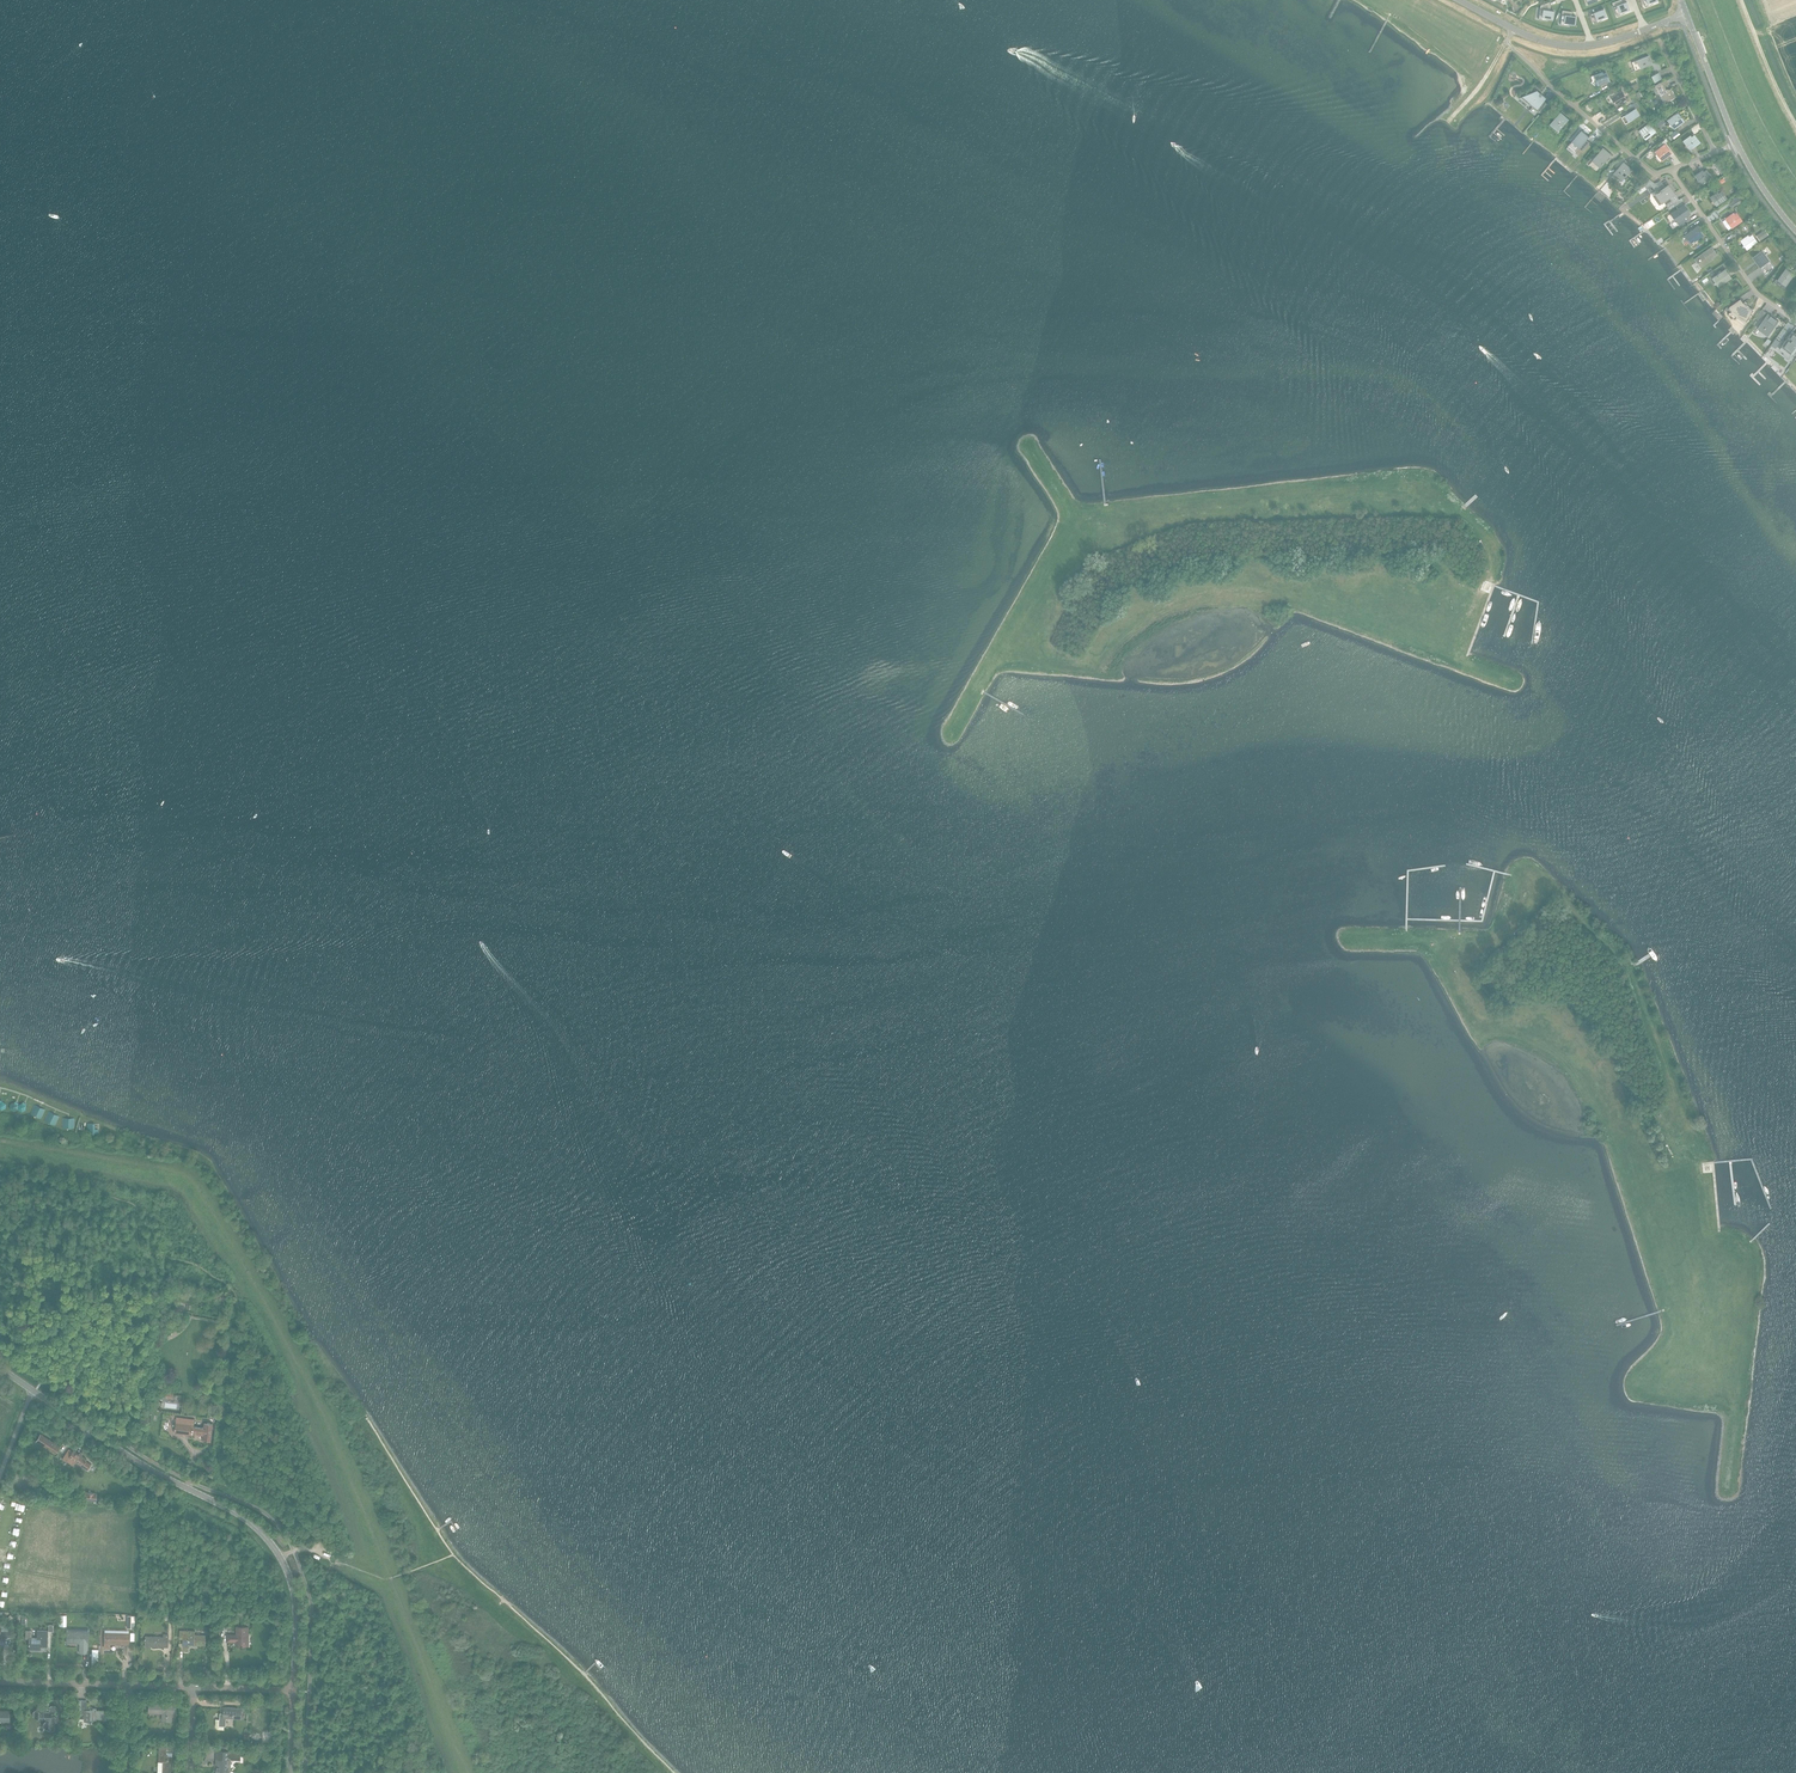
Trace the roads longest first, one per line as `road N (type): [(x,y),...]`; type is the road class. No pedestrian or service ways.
road 1 (secondary): [(294,1690),(293,1587),(263,1533),(148,1469),(0,1367)]
road 2 (tertiary): [(1686,13),(1615,40),(1565,45),(1460,0)]
road 3 (residential): [(1795,322),(1757,294),(1670,169)]
road 4 (tertiary): [(1737,144),(1686,13)]
road 5 (unclassified): [(1795,124),(1741,0)]
road 6 (residential): [(1670,169),(1654,174),(1564,98)]
road 7 (residential): [(0,1681),(129,1685)]
road 8 (residential): [(1715,152),(1659,40)]

